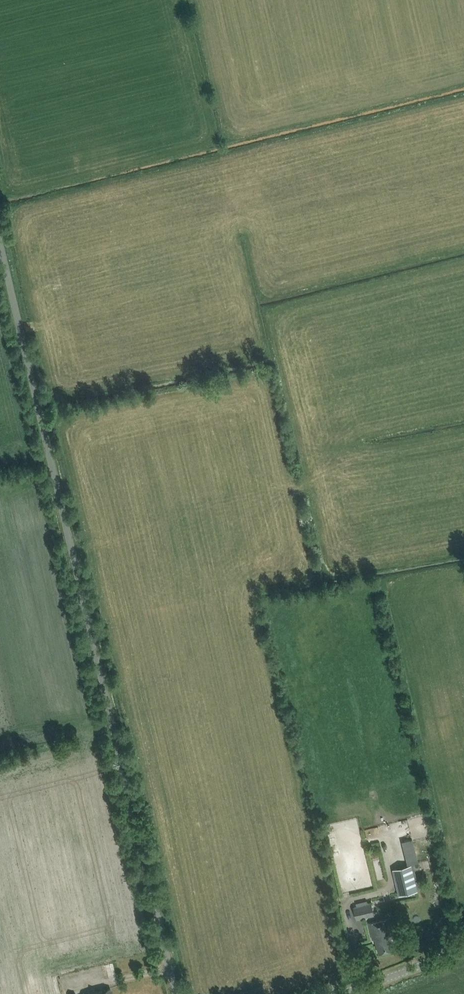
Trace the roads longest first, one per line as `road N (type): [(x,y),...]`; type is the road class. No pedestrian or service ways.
road 1 (unclassified): [(177,993),(0,230)]
road 2 (tertiary): [(339,993),(463,945)]

